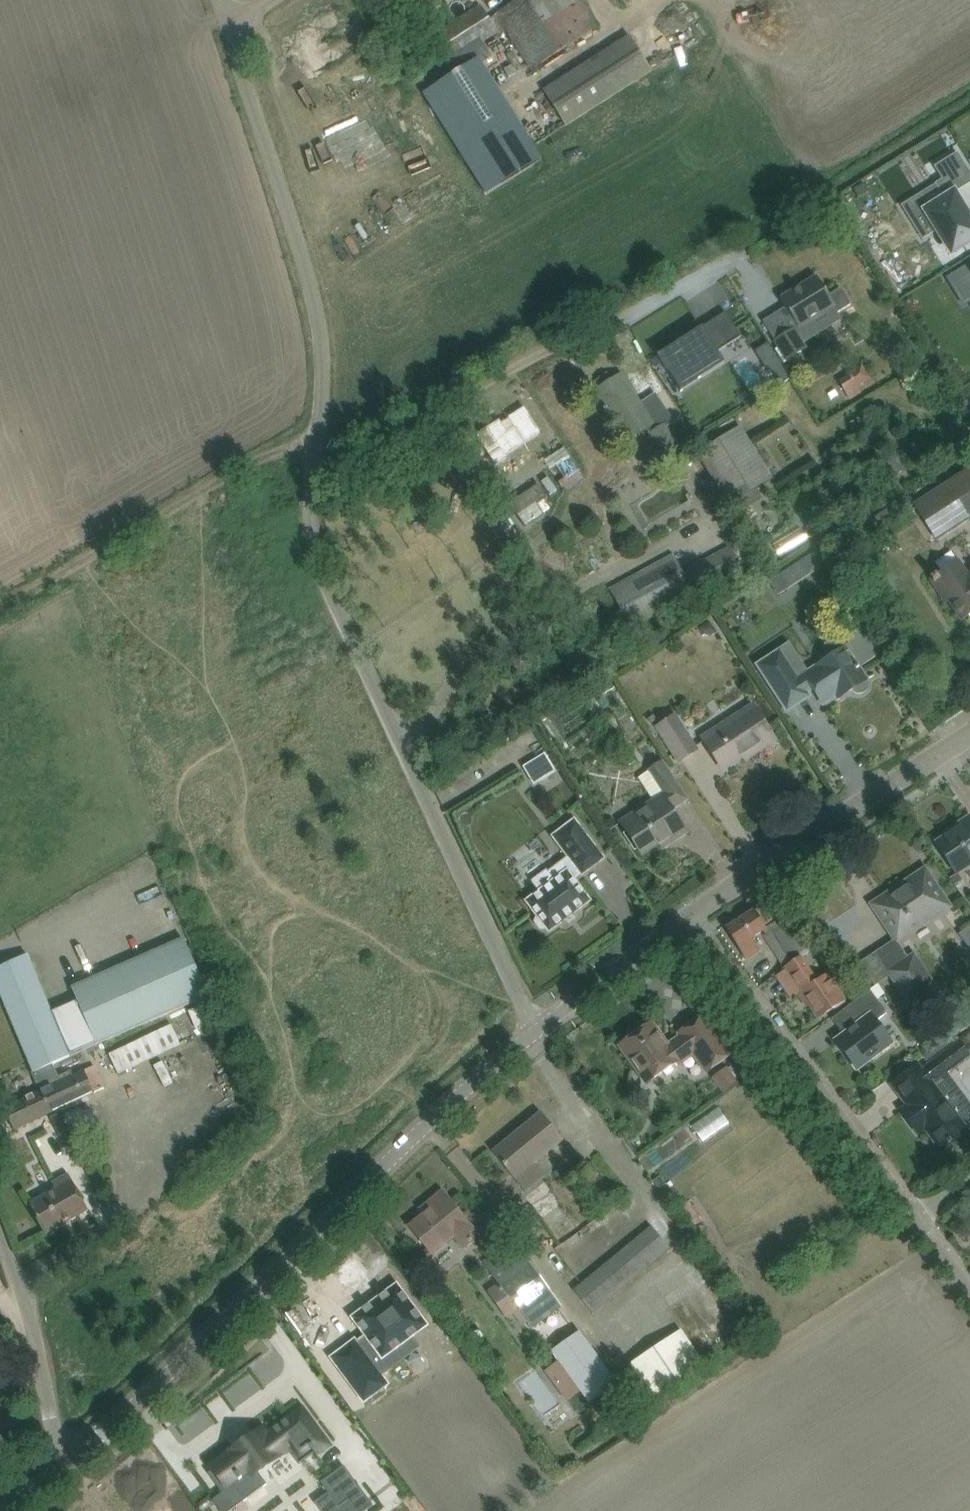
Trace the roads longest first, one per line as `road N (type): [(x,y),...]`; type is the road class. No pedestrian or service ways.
road 1 (unclassified): [(535,1030),(315,558),(308,517),(323,393),(317,304),(228,23)]
road 2 (unclassified): [(60,1469),(379,1165),(535,1030)]
road 3 (residential): [(914,1214),(689,917)]
road 4 (track): [(317,434),(254,457),(0,606)]
road 5 (unclassified): [(689,917),(969,739)]
road 6 (unclassified): [(60,1469),(39,1358),(0,1232)]
road 7 (unclassified): [(535,1030),(689,917)]

